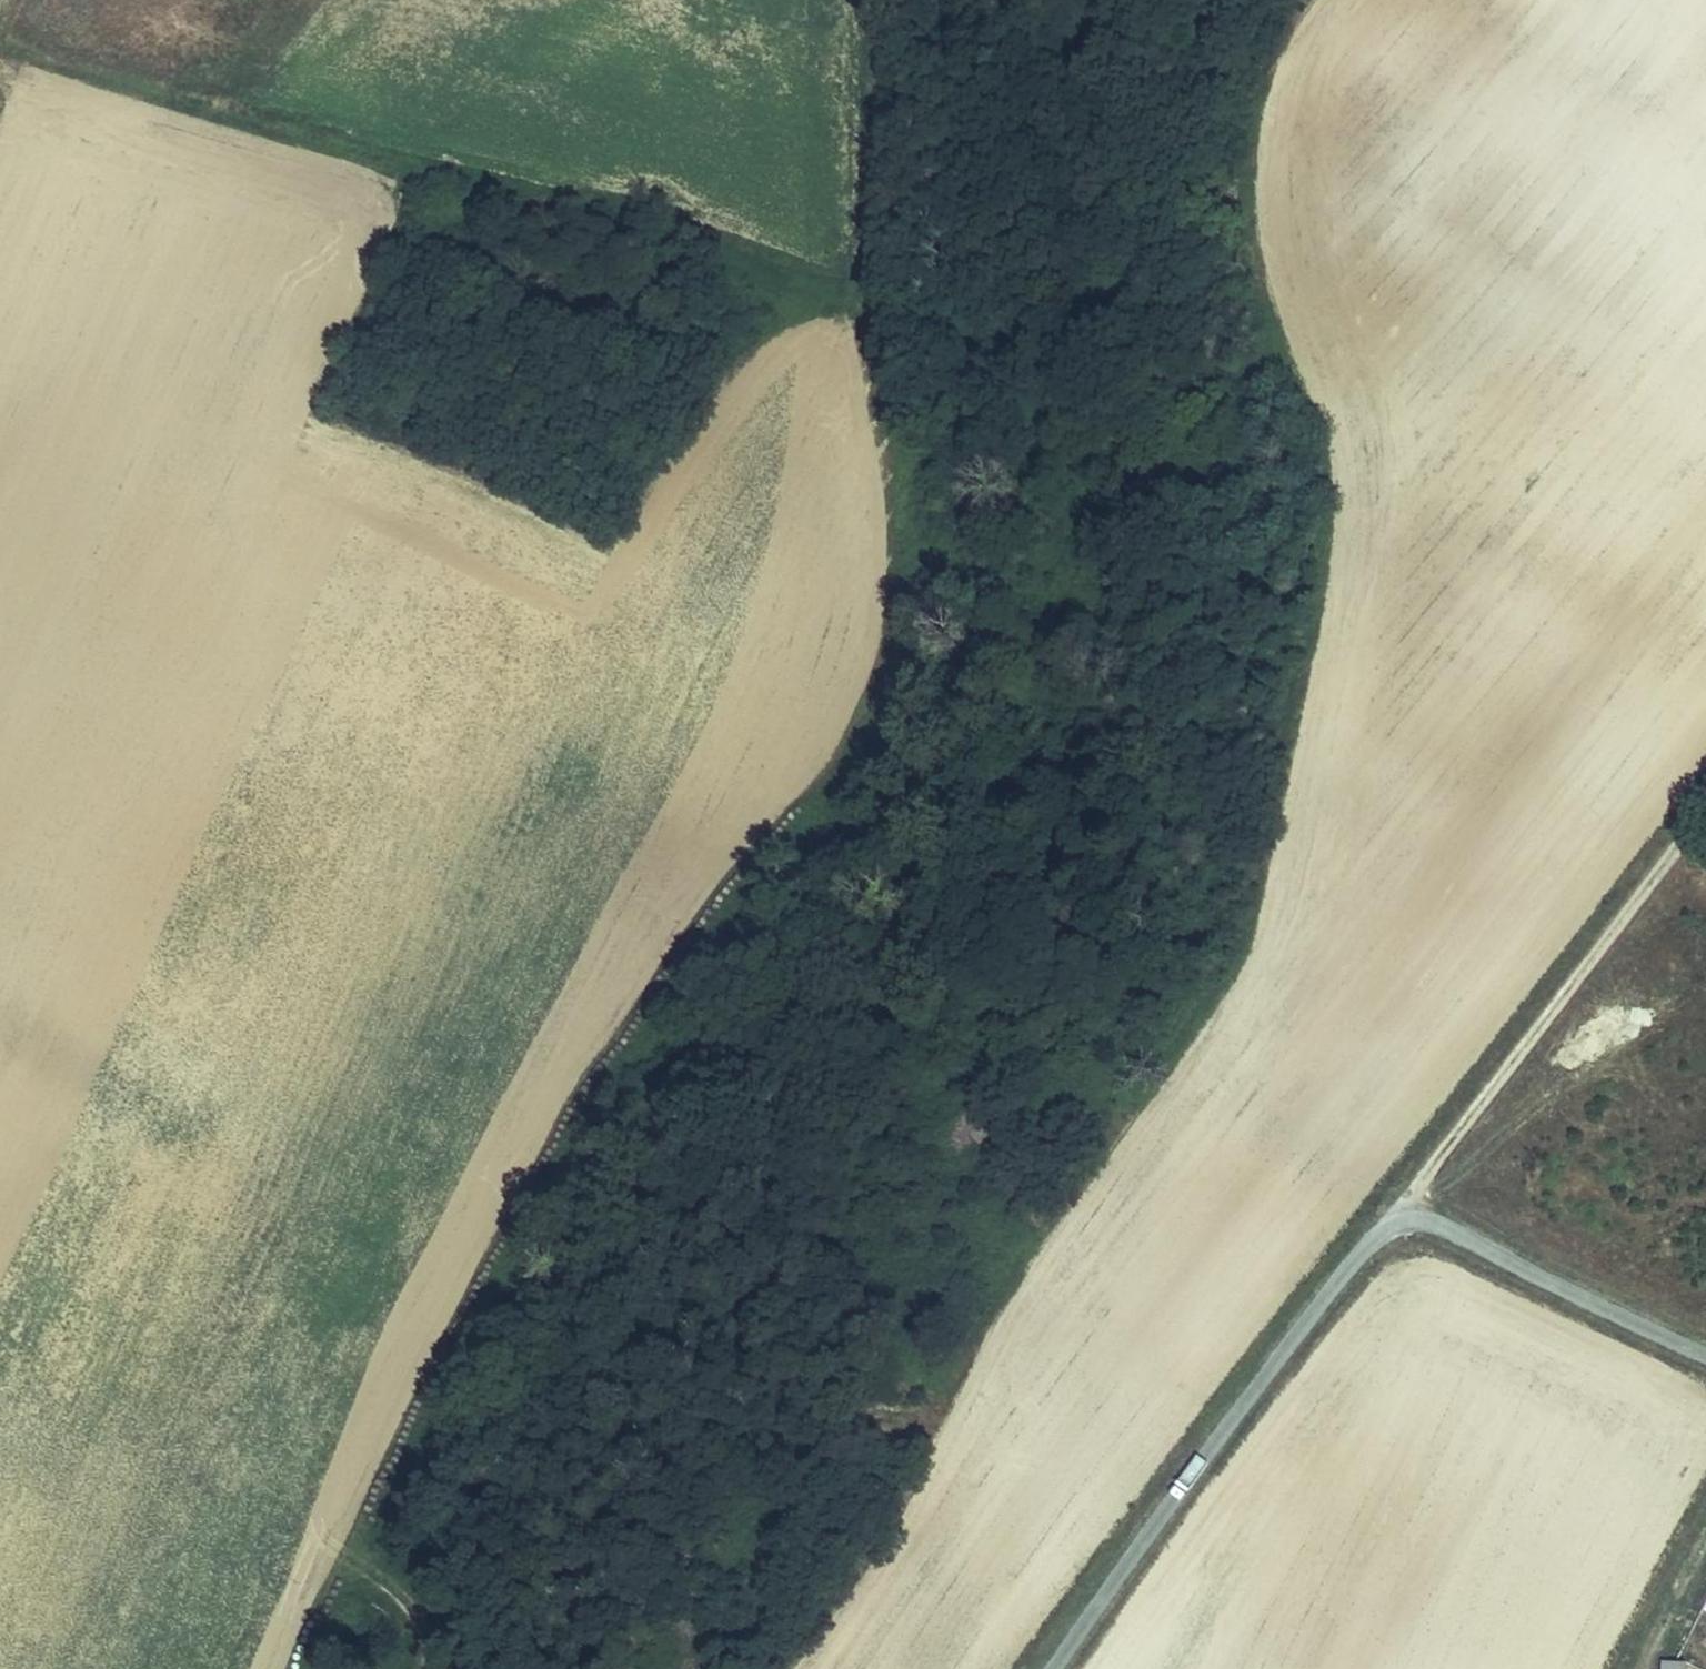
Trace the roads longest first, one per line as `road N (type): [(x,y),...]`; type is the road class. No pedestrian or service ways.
road 1 (unclassified): [(1054,1668),(1350,1262),(1408,1216),(1436,1220),(1705,1353)]
road 2 (track): [(1408,1216),(1421,1180),(1705,811)]

